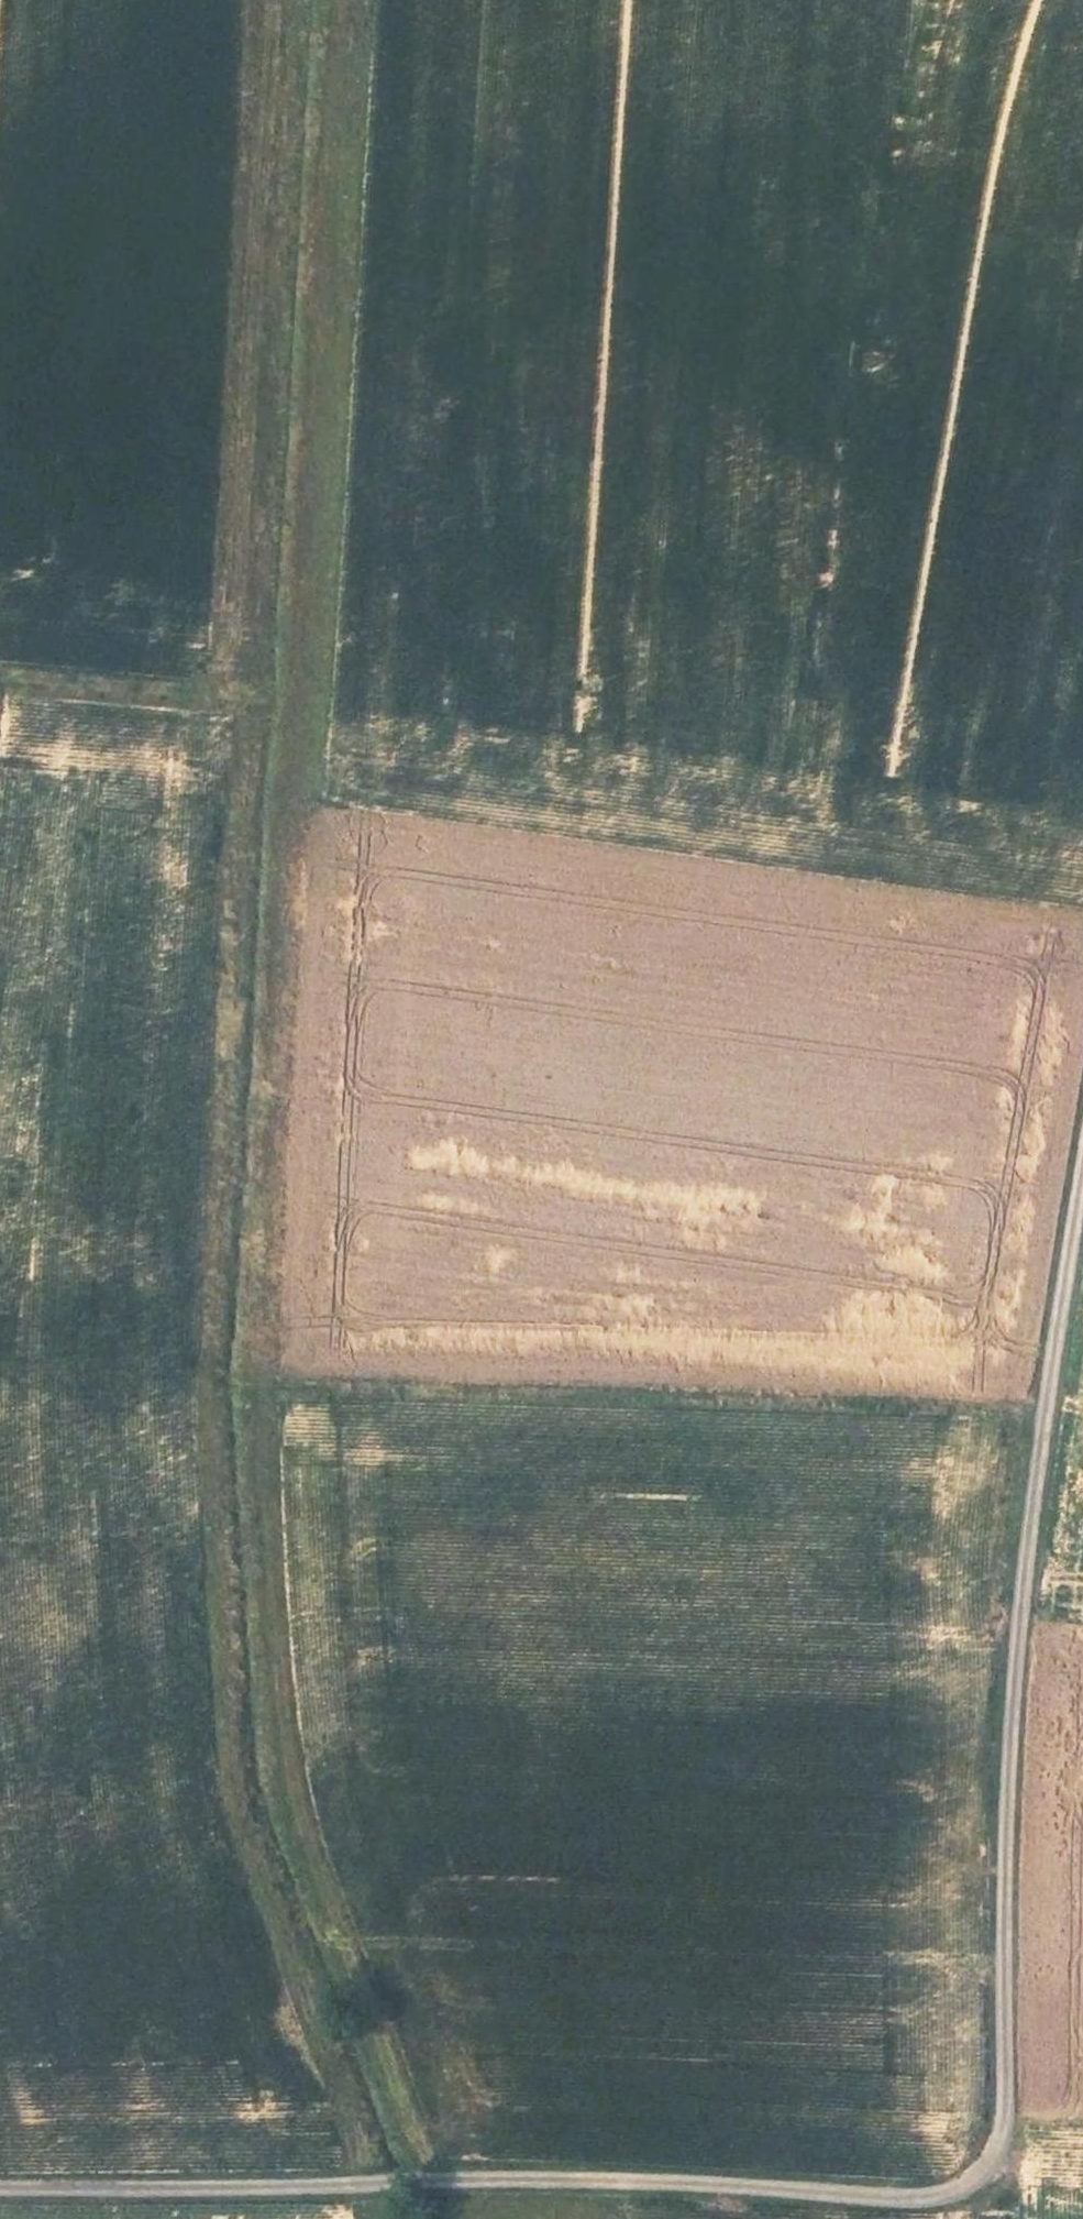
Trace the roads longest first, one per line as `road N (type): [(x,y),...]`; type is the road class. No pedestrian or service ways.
road 1 (track): [(1082,1178),(1053,1350),(1008,1774),(1006,2117),(1001,2153),(982,2179),(949,2195),(878,2198),(549,2178),(310,2190),(0,2190)]

